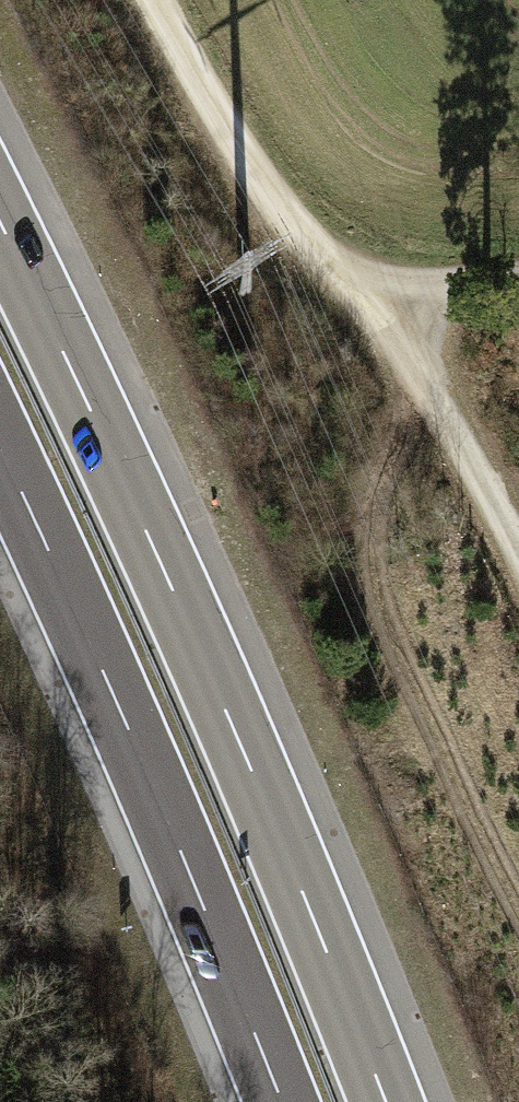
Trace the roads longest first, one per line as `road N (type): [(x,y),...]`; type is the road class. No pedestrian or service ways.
road 1 (motorway): [(386,1101),(228,714),(0,224)]
road 2 (motorway): [(0,448),(99,664),(280,1101)]
road 3 (track): [(155,0),(205,94),(272,195),(427,393),(518,558)]
road 4 (track): [(369,312),(518,282)]

